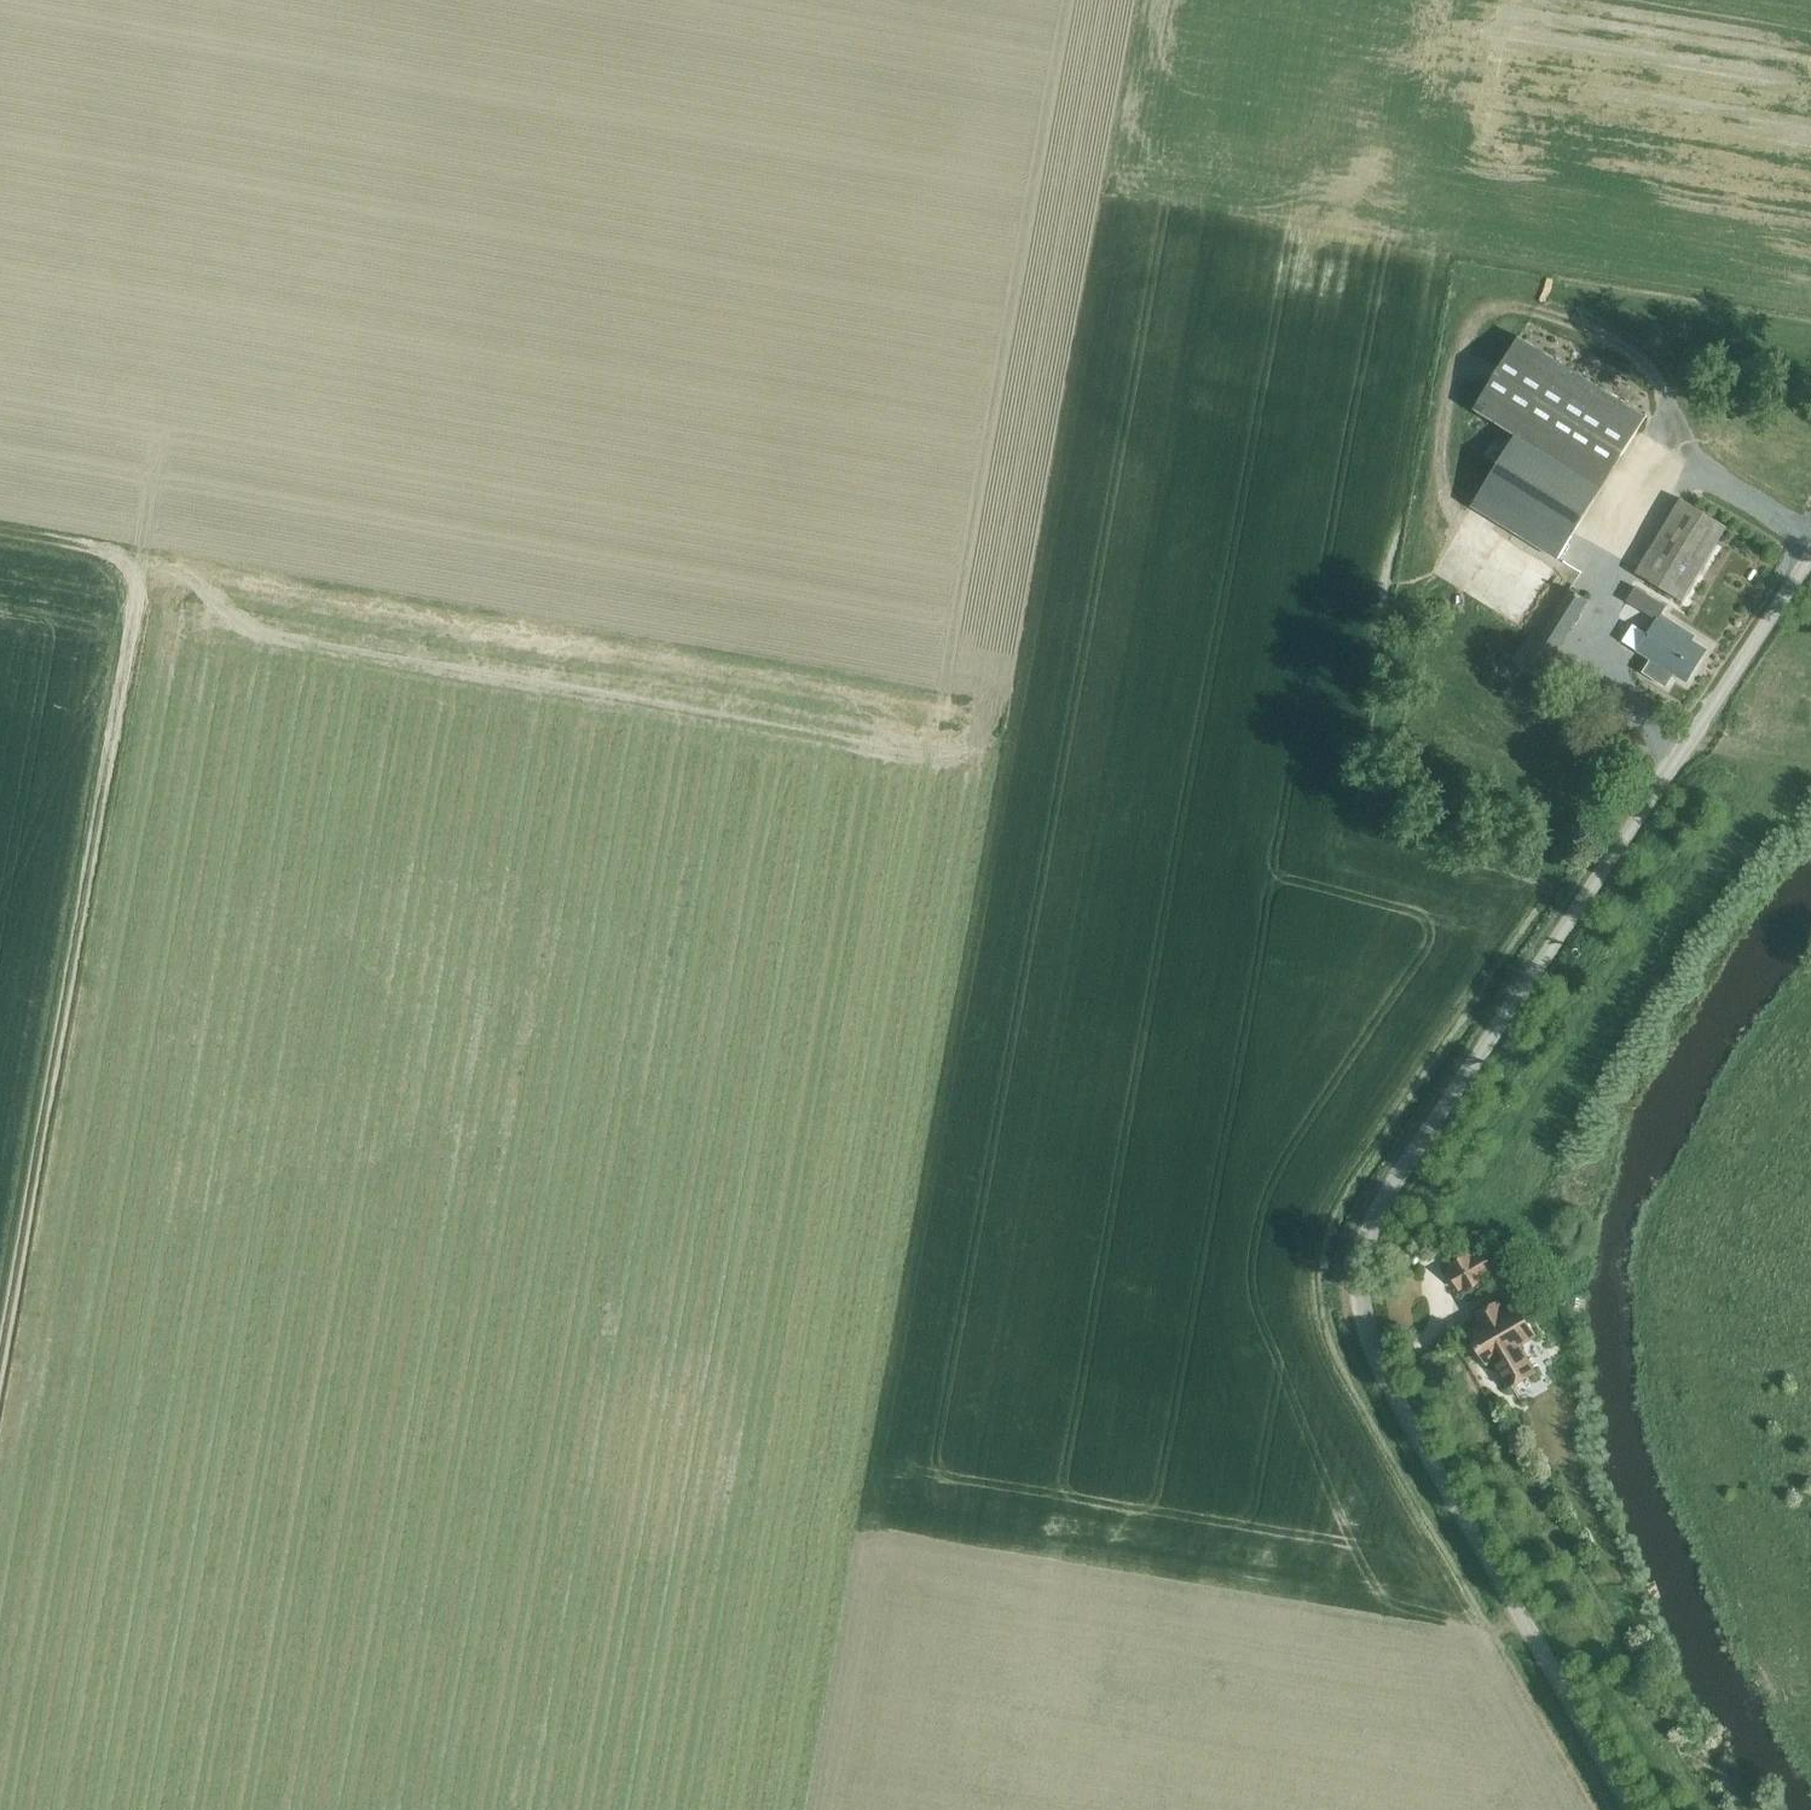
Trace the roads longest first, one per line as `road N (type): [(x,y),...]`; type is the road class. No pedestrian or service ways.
road 1 (unclassified): [(1632,1809),(1379,1364),(1362,1307),(1362,1262),(1391,1189),(1810,556)]

